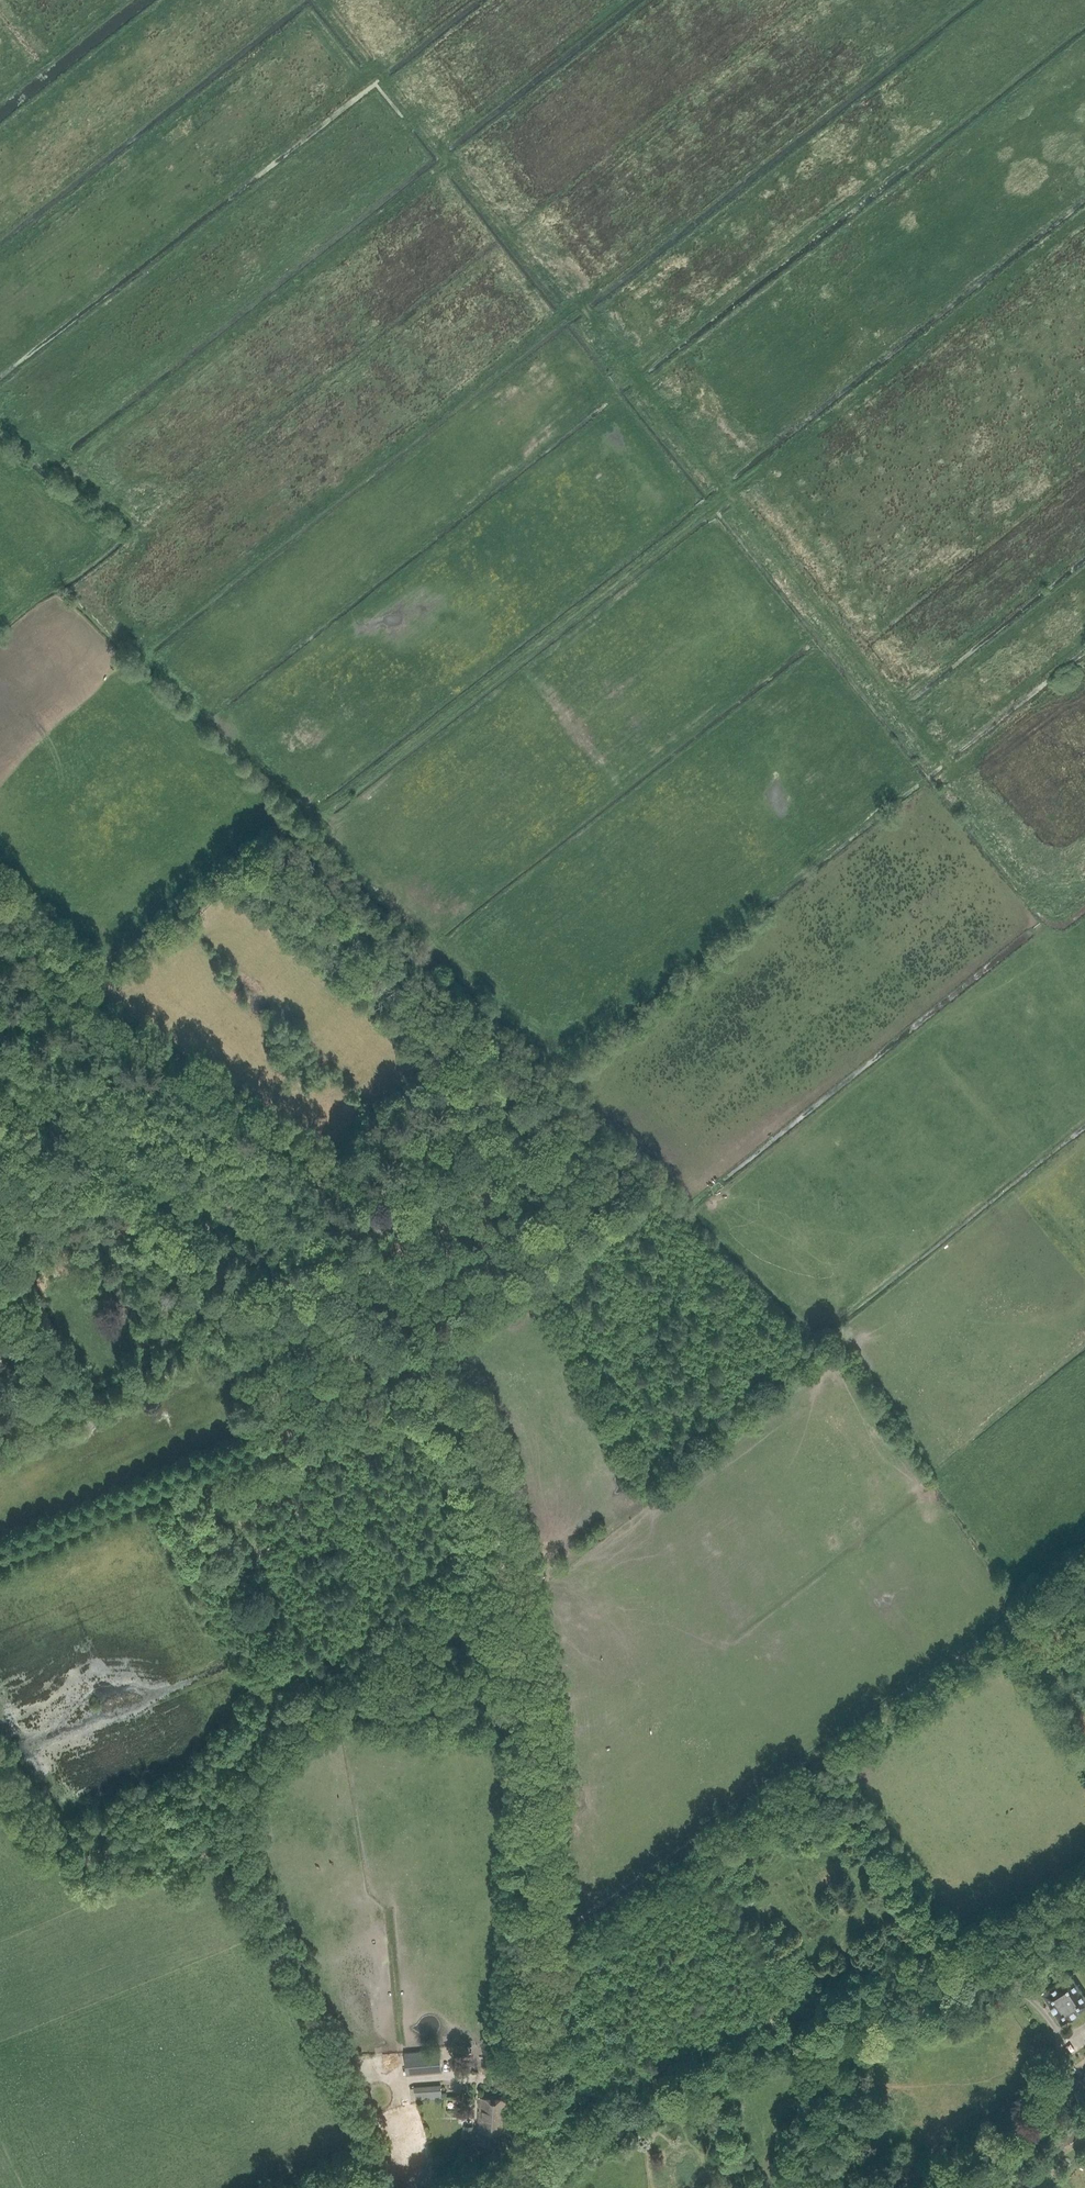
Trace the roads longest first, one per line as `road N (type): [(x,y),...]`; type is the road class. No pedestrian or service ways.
road 1 (track): [(0,1107),(290,1277),(427,1380),(475,1440),(508,1598)]
road 2 (track): [(534,1959),(1021,1624),(1084,1638)]
road 3 (track): [(0,1045),(290,812)]
road 4 (track): [(508,1598),(538,1756),(534,1959)]
road 5 (track): [(682,1472),(510,1604)]
road 6 (track): [(524,2173),(534,1959)]

